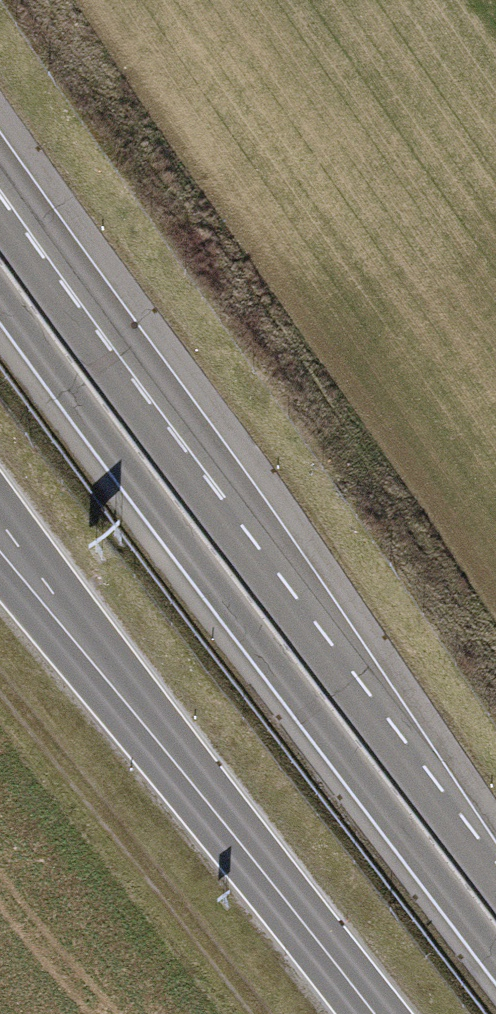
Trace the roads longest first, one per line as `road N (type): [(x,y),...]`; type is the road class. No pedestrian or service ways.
road 1 (trunk): [(495,887),(0,223)]
road 2 (trunk): [(0,293),(495,954)]
road 3 (primary): [(367,1013),(0,537)]
road 4 (track): [(254,1013),(0,689)]

